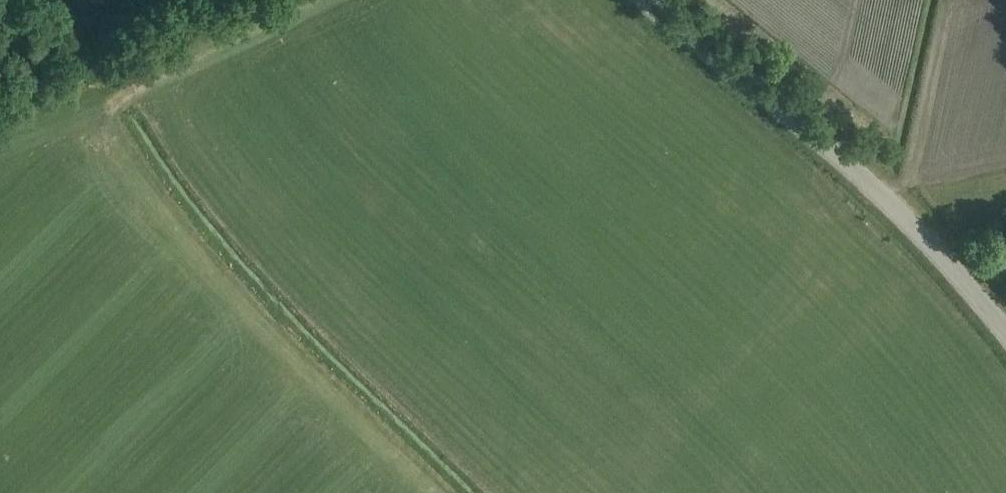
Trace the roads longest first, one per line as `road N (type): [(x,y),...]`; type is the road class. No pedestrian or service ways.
road 1 (unclassified): [(1005,332),(840,158),(648,0)]

